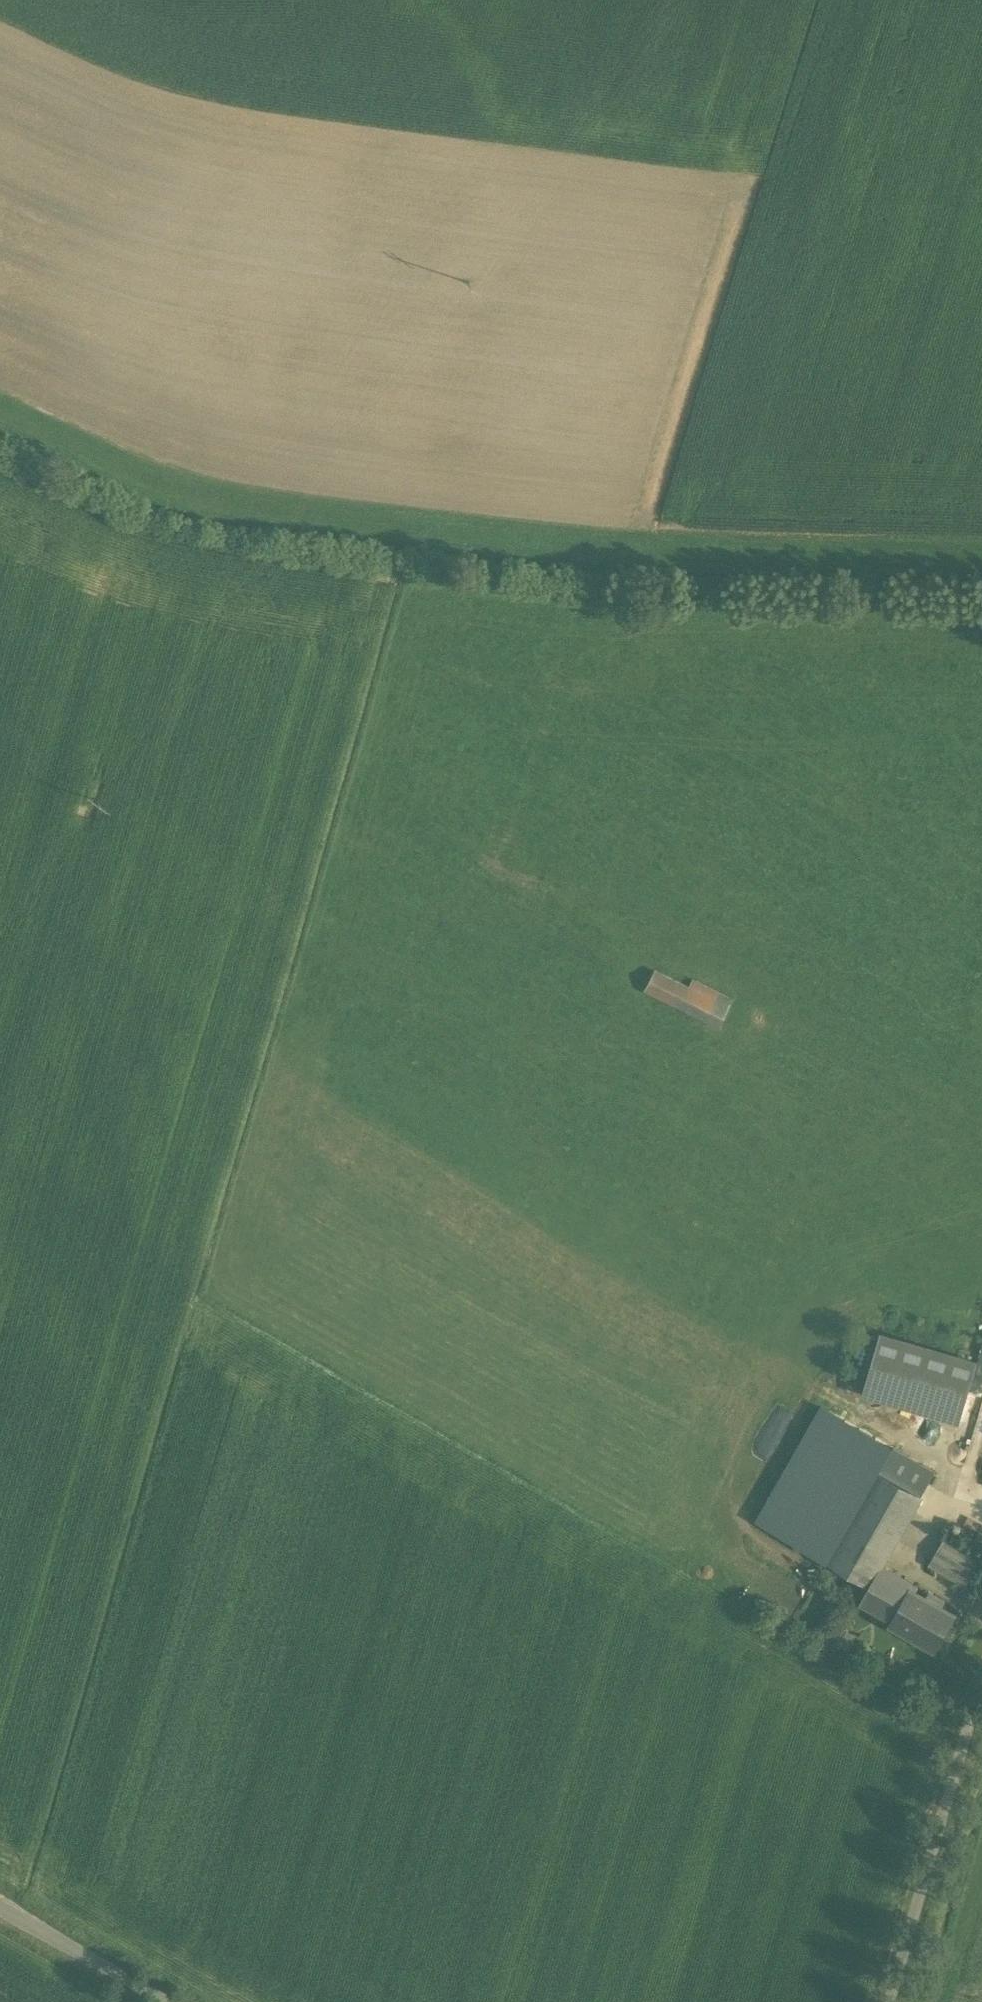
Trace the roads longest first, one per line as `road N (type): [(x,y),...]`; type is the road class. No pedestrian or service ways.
road 1 (unclassified): [(981,1673),(887,2001)]
road 2 (unclassified): [(0,1904),(174,2001)]

